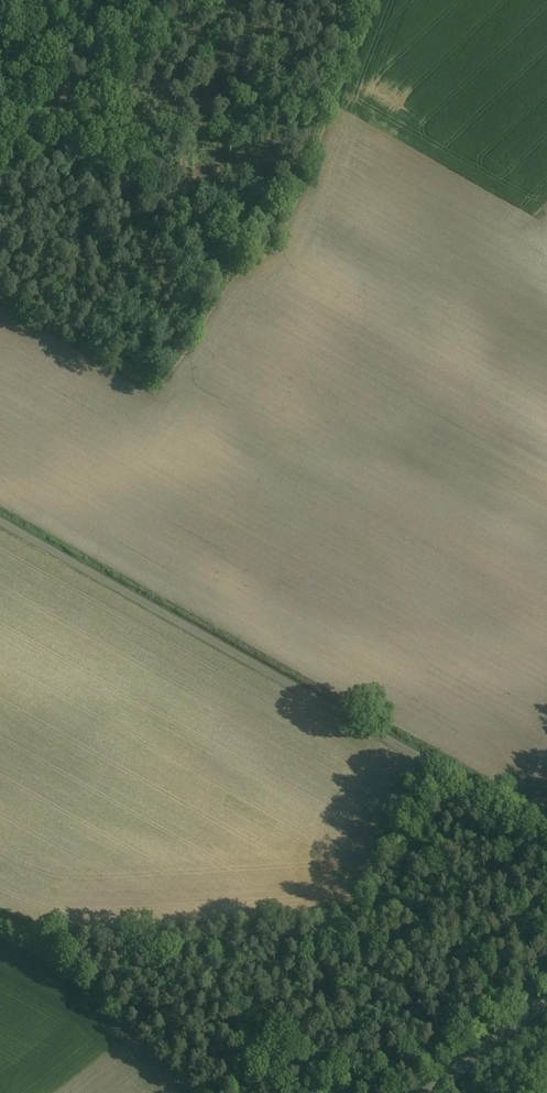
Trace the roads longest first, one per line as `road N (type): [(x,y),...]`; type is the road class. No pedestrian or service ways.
road 1 (unclassified): [(0,520),(546,832)]
road 2 (tertiary): [(546,1001),(428,1092)]

